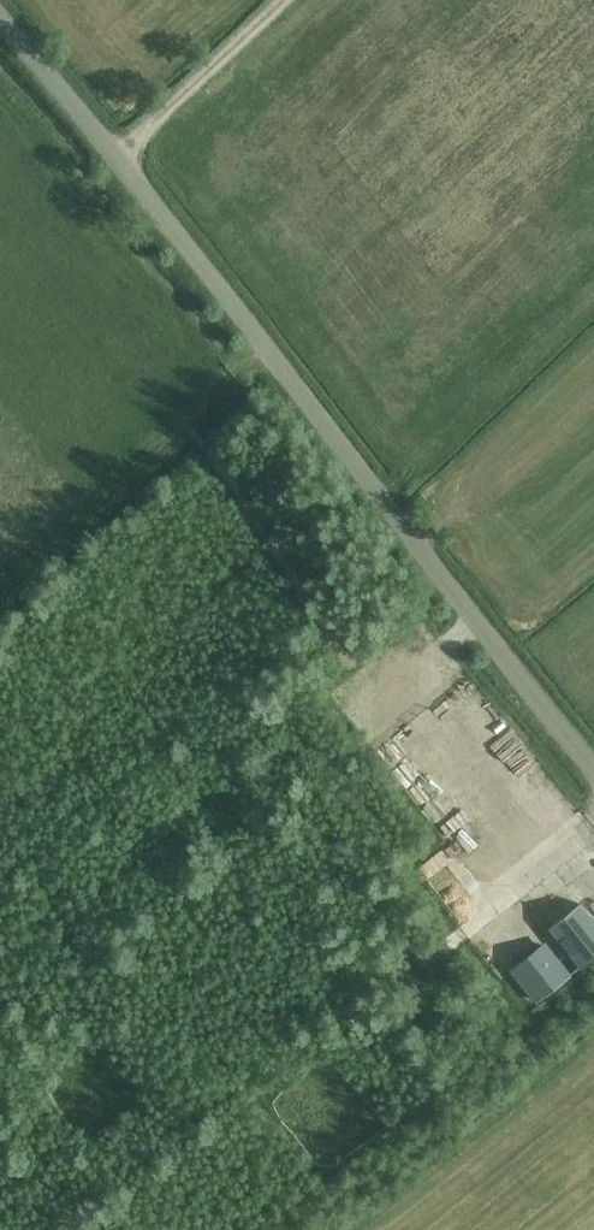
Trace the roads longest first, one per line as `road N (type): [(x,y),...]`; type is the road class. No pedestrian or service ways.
road 1 (residential): [(593,765),(197,258),(0,21)]

